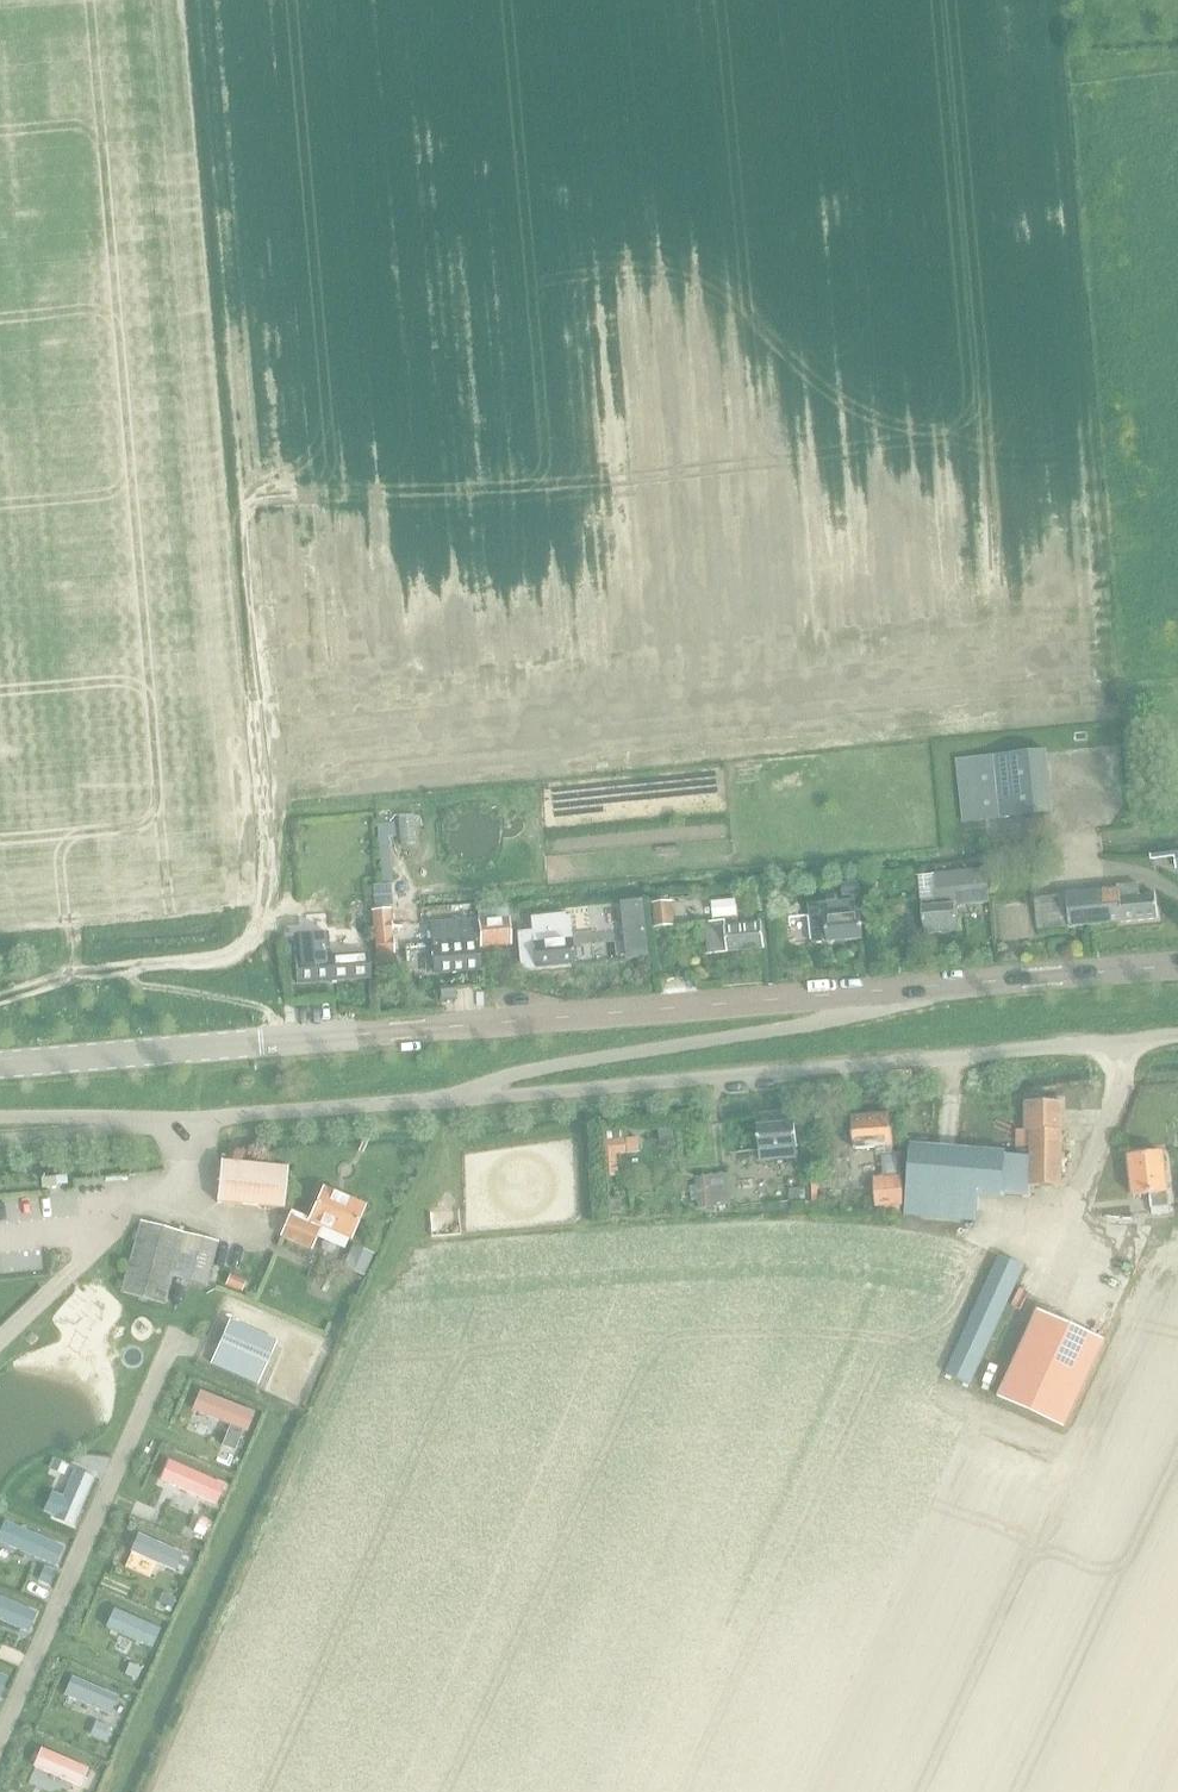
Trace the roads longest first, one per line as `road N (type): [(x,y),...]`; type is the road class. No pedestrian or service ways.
road 1 (secondary): [(0,1064),(867,989)]
road 2 (residential): [(447,1098),(1177,1036)]
road 3 (residential): [(447,1098),(571,1062),(810,1027),(855,1008),(867,989)]
road 4 (secondary): [(867,989),(1177,963)]
road 5 (track): [(268,904),(260,928),(237,953),(62,979),(0,997)]
road 6 (residential): [(199,1119),(447,1098)]
road 7 (residential): [(199,1119),(0,1116)]

